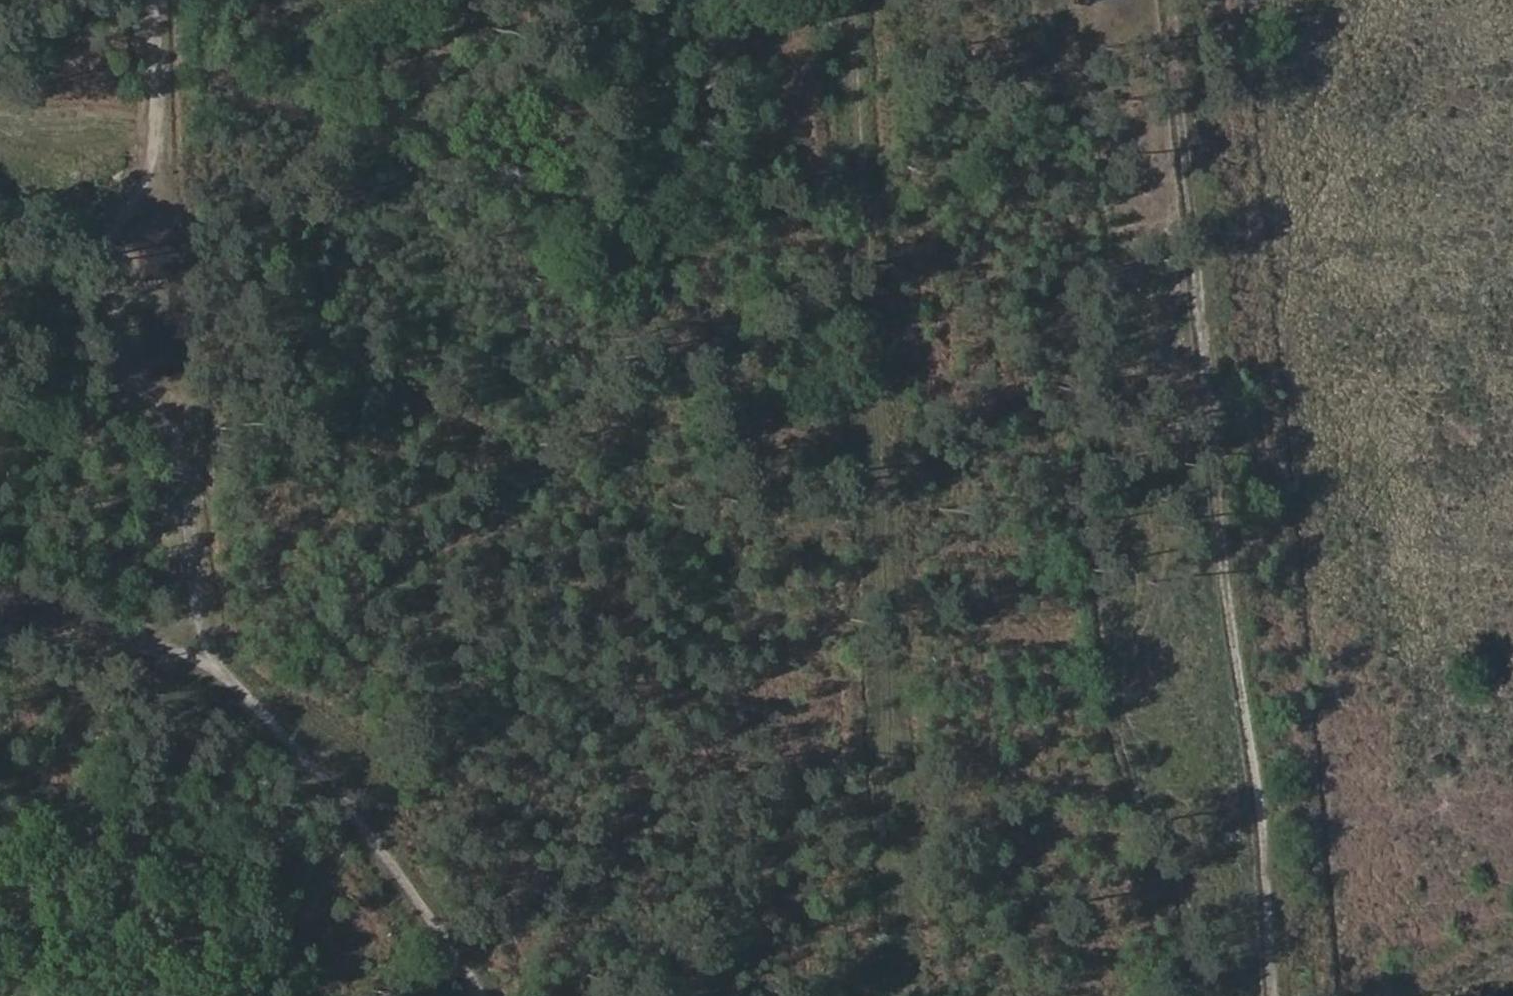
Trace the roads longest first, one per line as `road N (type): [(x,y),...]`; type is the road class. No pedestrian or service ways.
road 1 (track): [(1275,995),(1273,914),(1226,572),(1204,226),(1176,0)]
road 2 (track): [(854,0),(909,995)]
road 3 (track): [(151,0),(159,161),(115,241),(126,371),(187,427),(211,650)]
road 4 (track): [(0,591),(211,650),(337,786),(487,995)]

